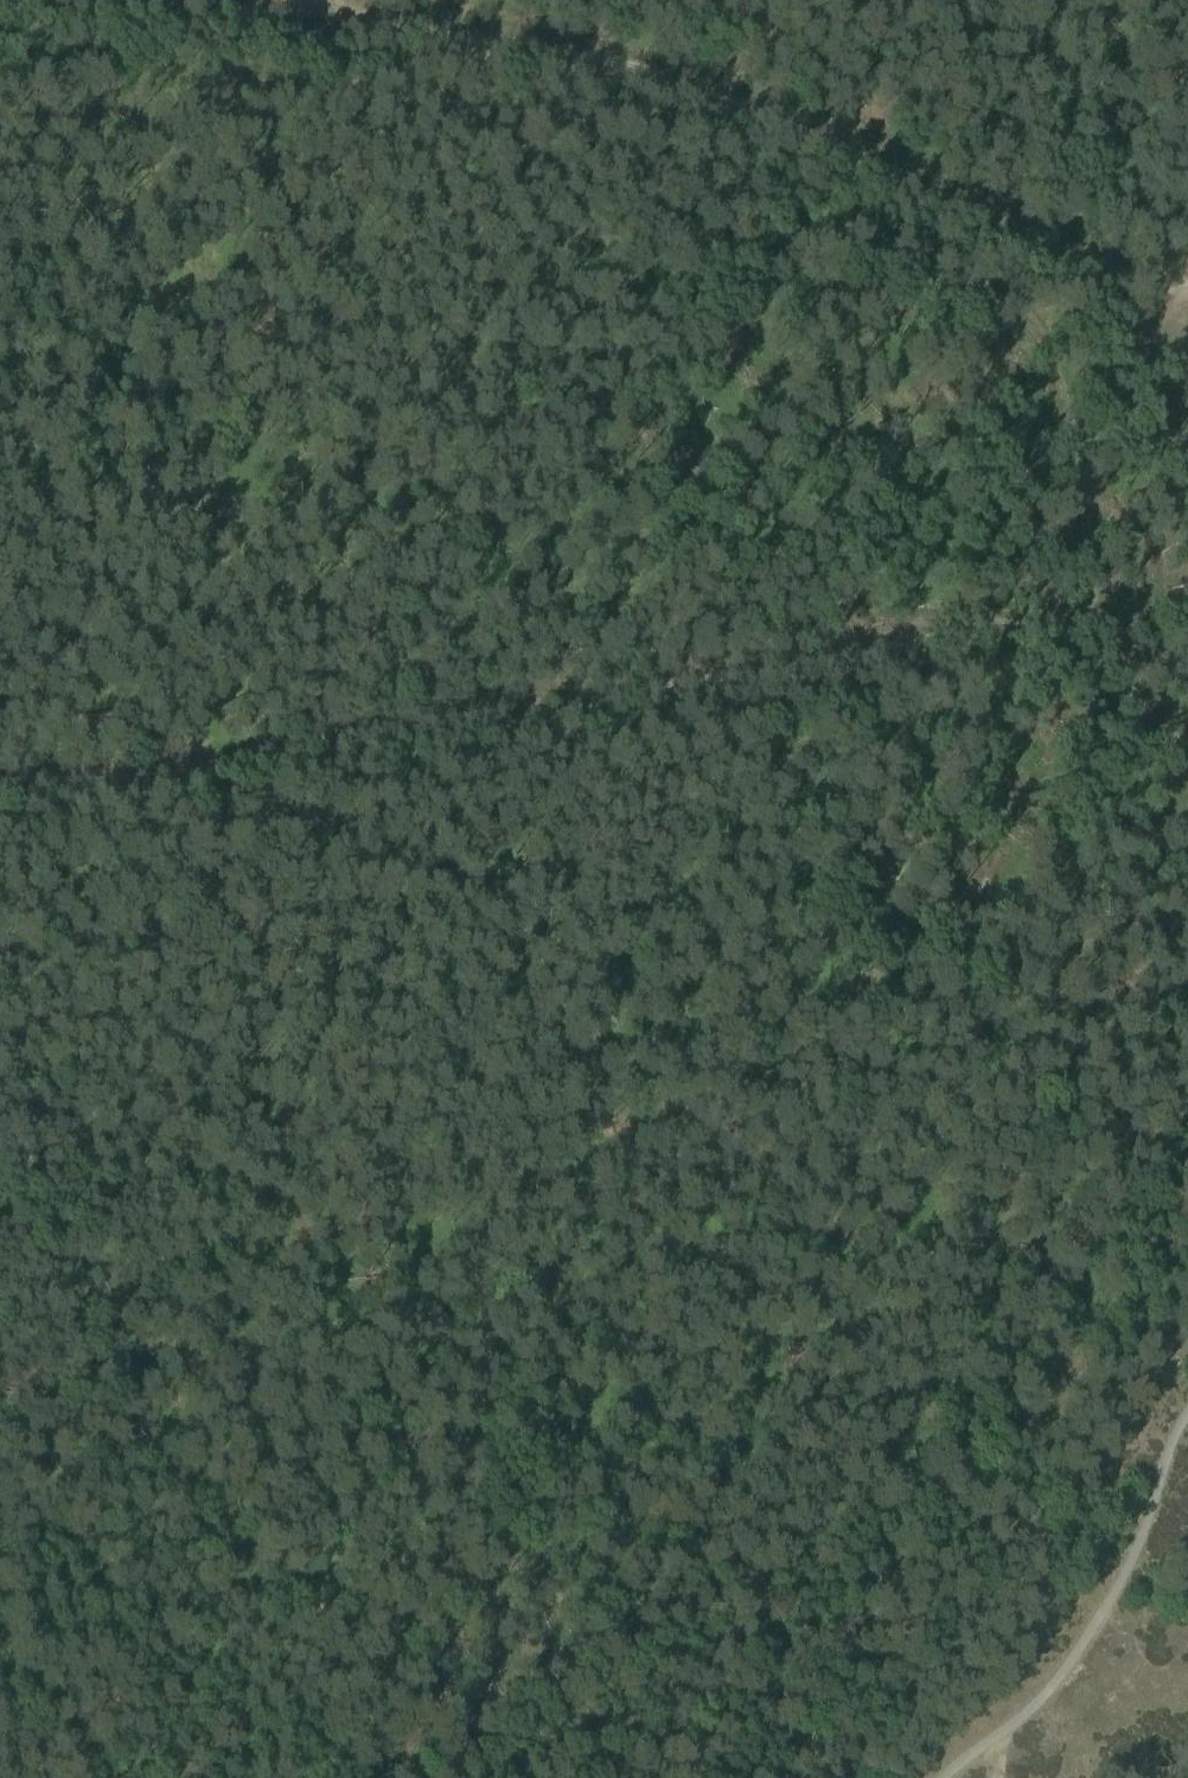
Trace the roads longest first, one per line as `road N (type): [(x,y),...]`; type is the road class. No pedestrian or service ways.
road 1 (track): [(1100,636),(1058,624),(915,626),(842,657),(263,752),(0,786)]
road 2 (track): [(1187,280),(1123,274),(671,73),(280,0)]

